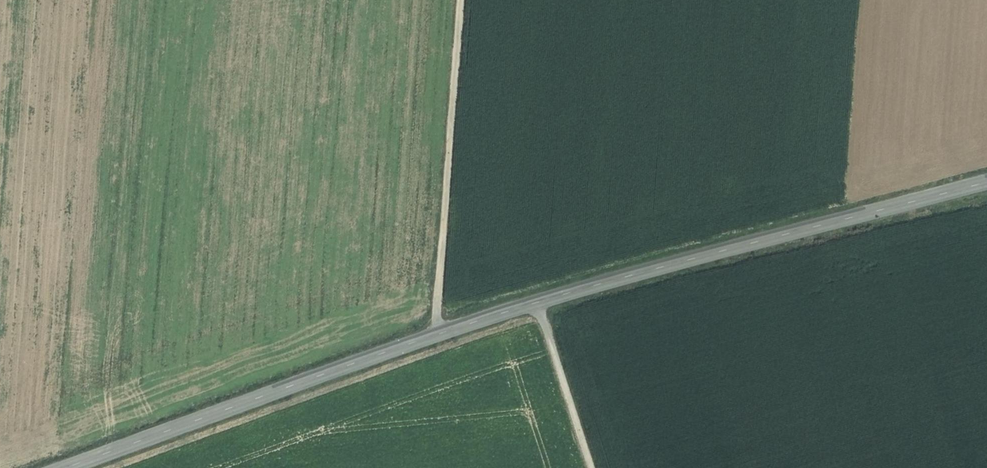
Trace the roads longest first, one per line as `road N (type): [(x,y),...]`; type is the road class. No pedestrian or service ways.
road 1 (tertiary): [(62,467),(441,331),(986,182)]
road 2 (track): [(441,331),(462,0)]
road 3 (track): [(591,467),(538,301)]

